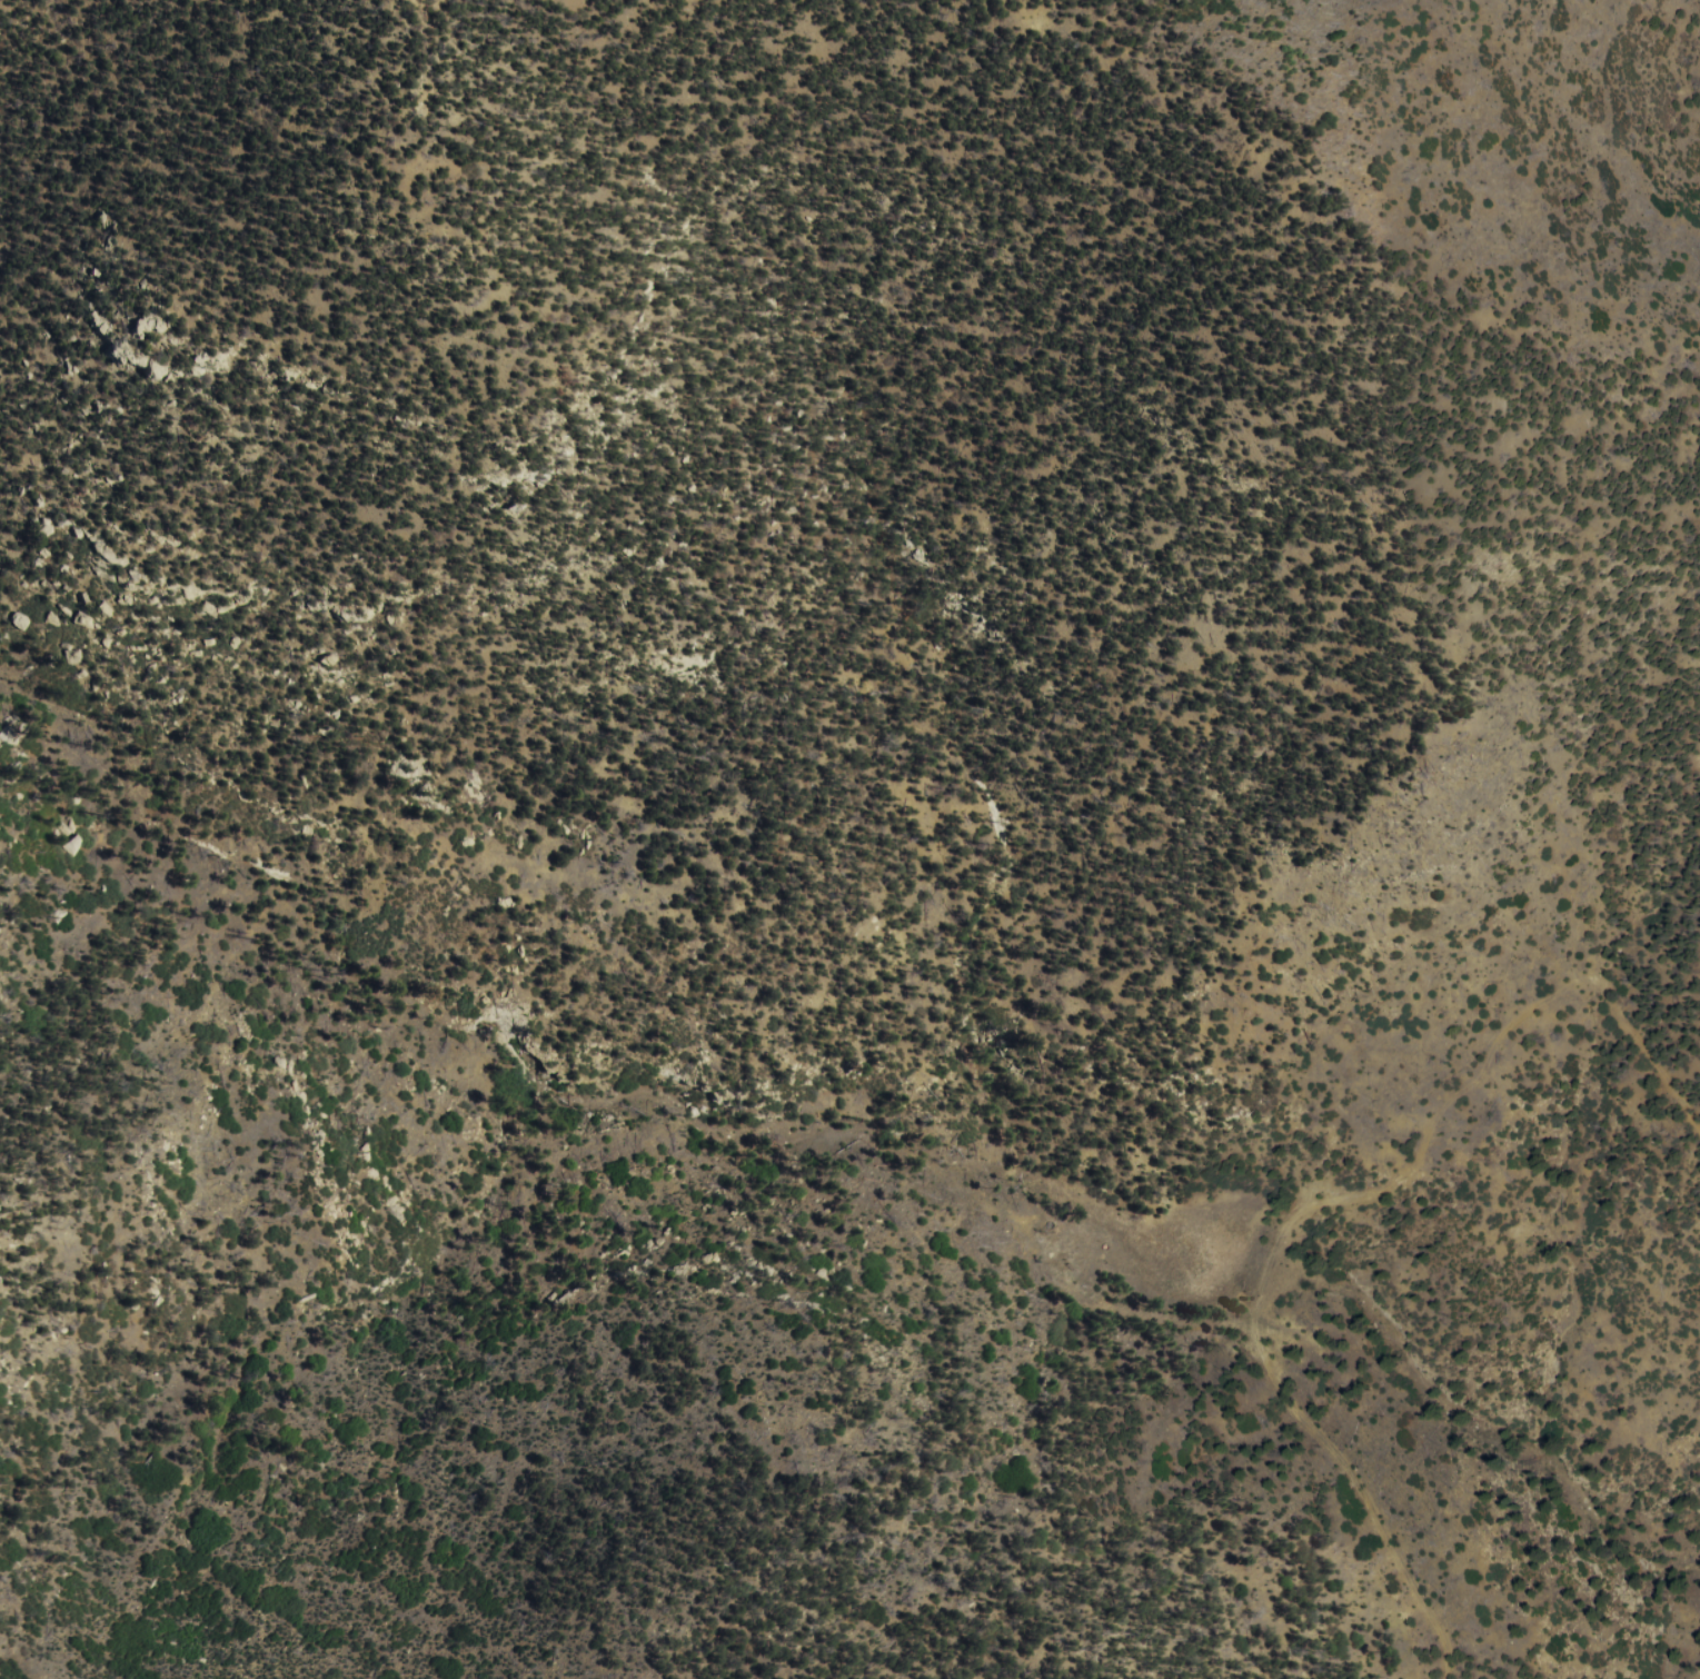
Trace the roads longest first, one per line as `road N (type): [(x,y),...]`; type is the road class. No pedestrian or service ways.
road 1 (track): [(1442,1678),(1442,1636),(1346,1468),(1279,1394),(1260,1355),(1253,1312),(1279,1243),(1301,1212),(1393,1185),(1413,1168),(1443,1104),(1482,1074),(1495,1041),(1514,1021),(1584,981),(1600,985),(1699,1132)]

